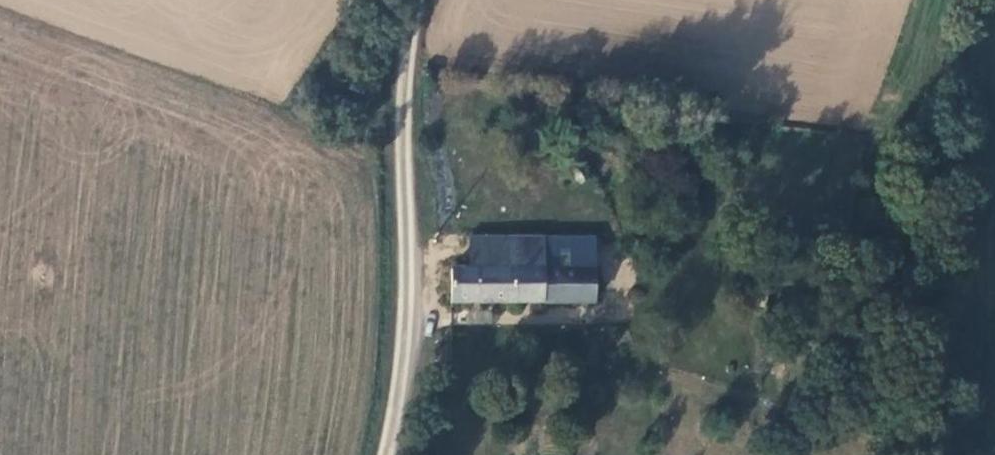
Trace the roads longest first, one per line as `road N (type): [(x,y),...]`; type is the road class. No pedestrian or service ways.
road 1 (unclassified): [(391,454),(408,357),(402,97),(418,0)]

